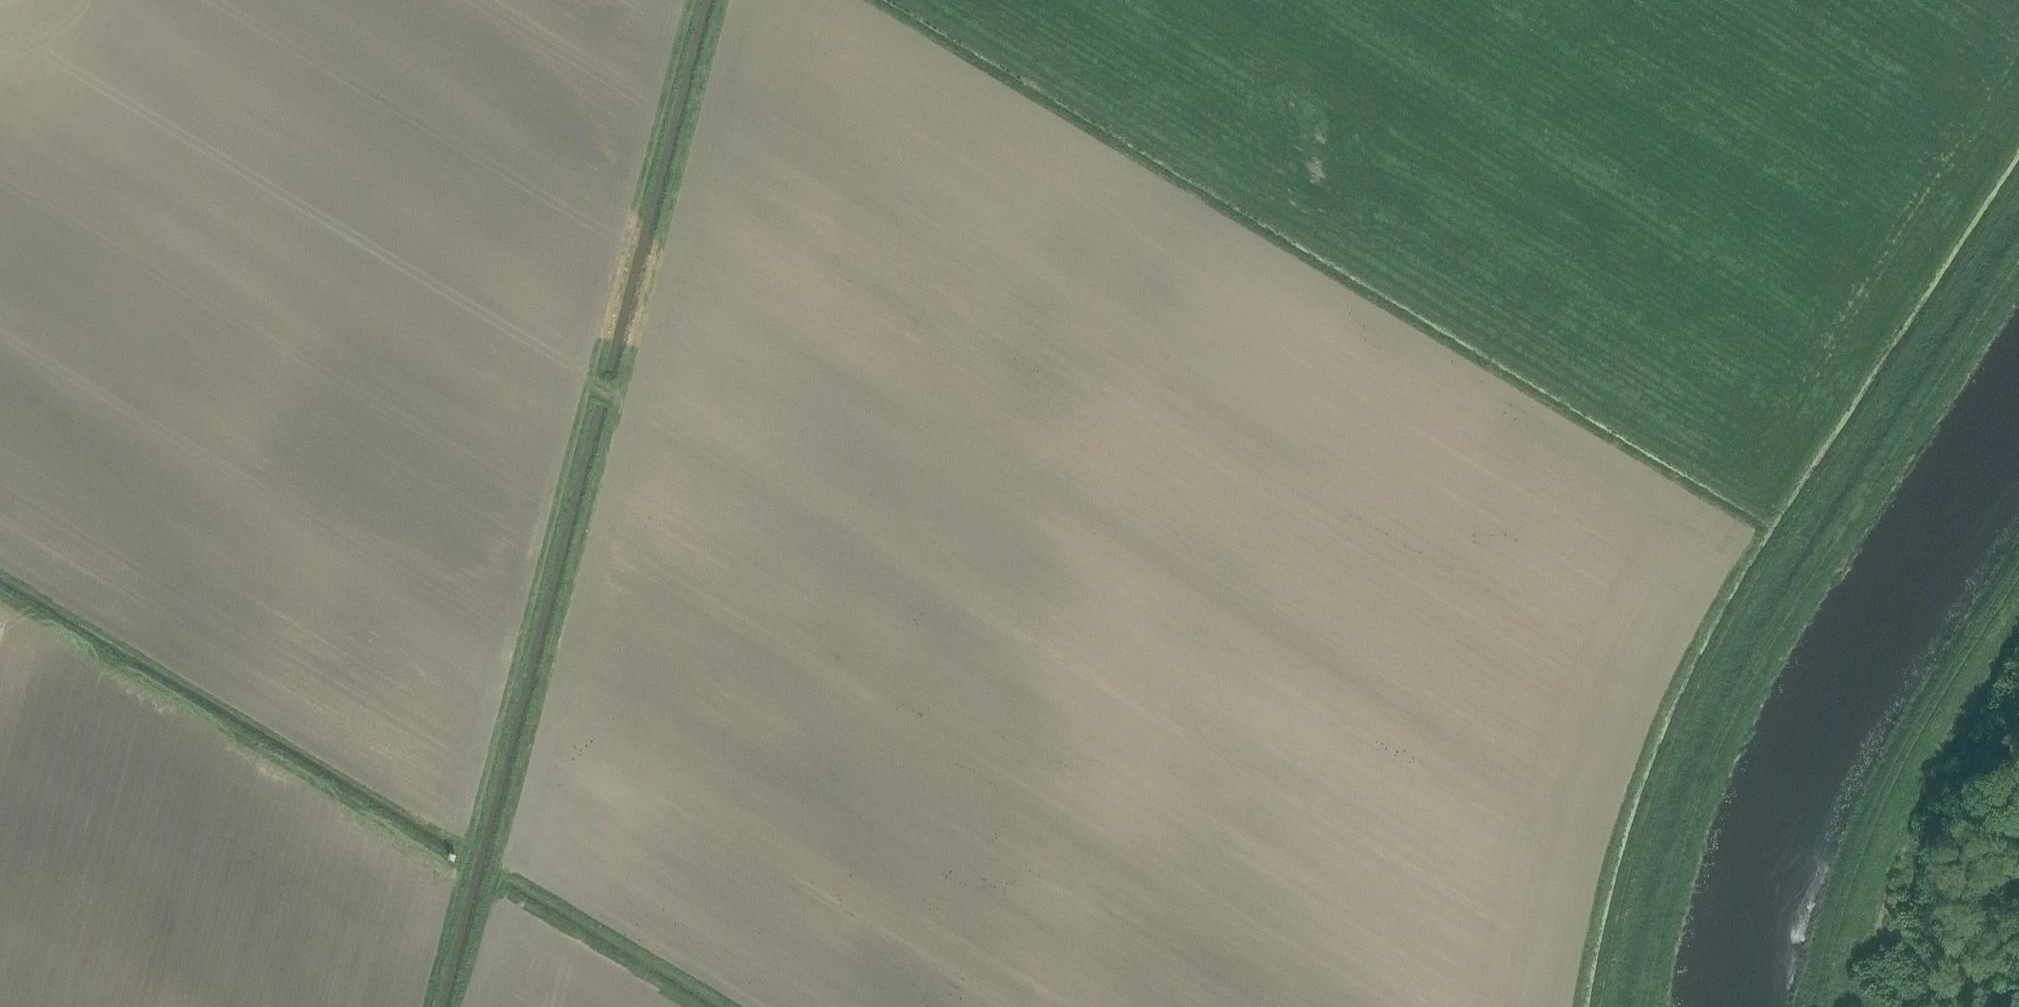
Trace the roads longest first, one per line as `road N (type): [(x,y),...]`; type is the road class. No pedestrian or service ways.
road 1 (track): [(2018,565),(1869,826),(1820,1006)]

